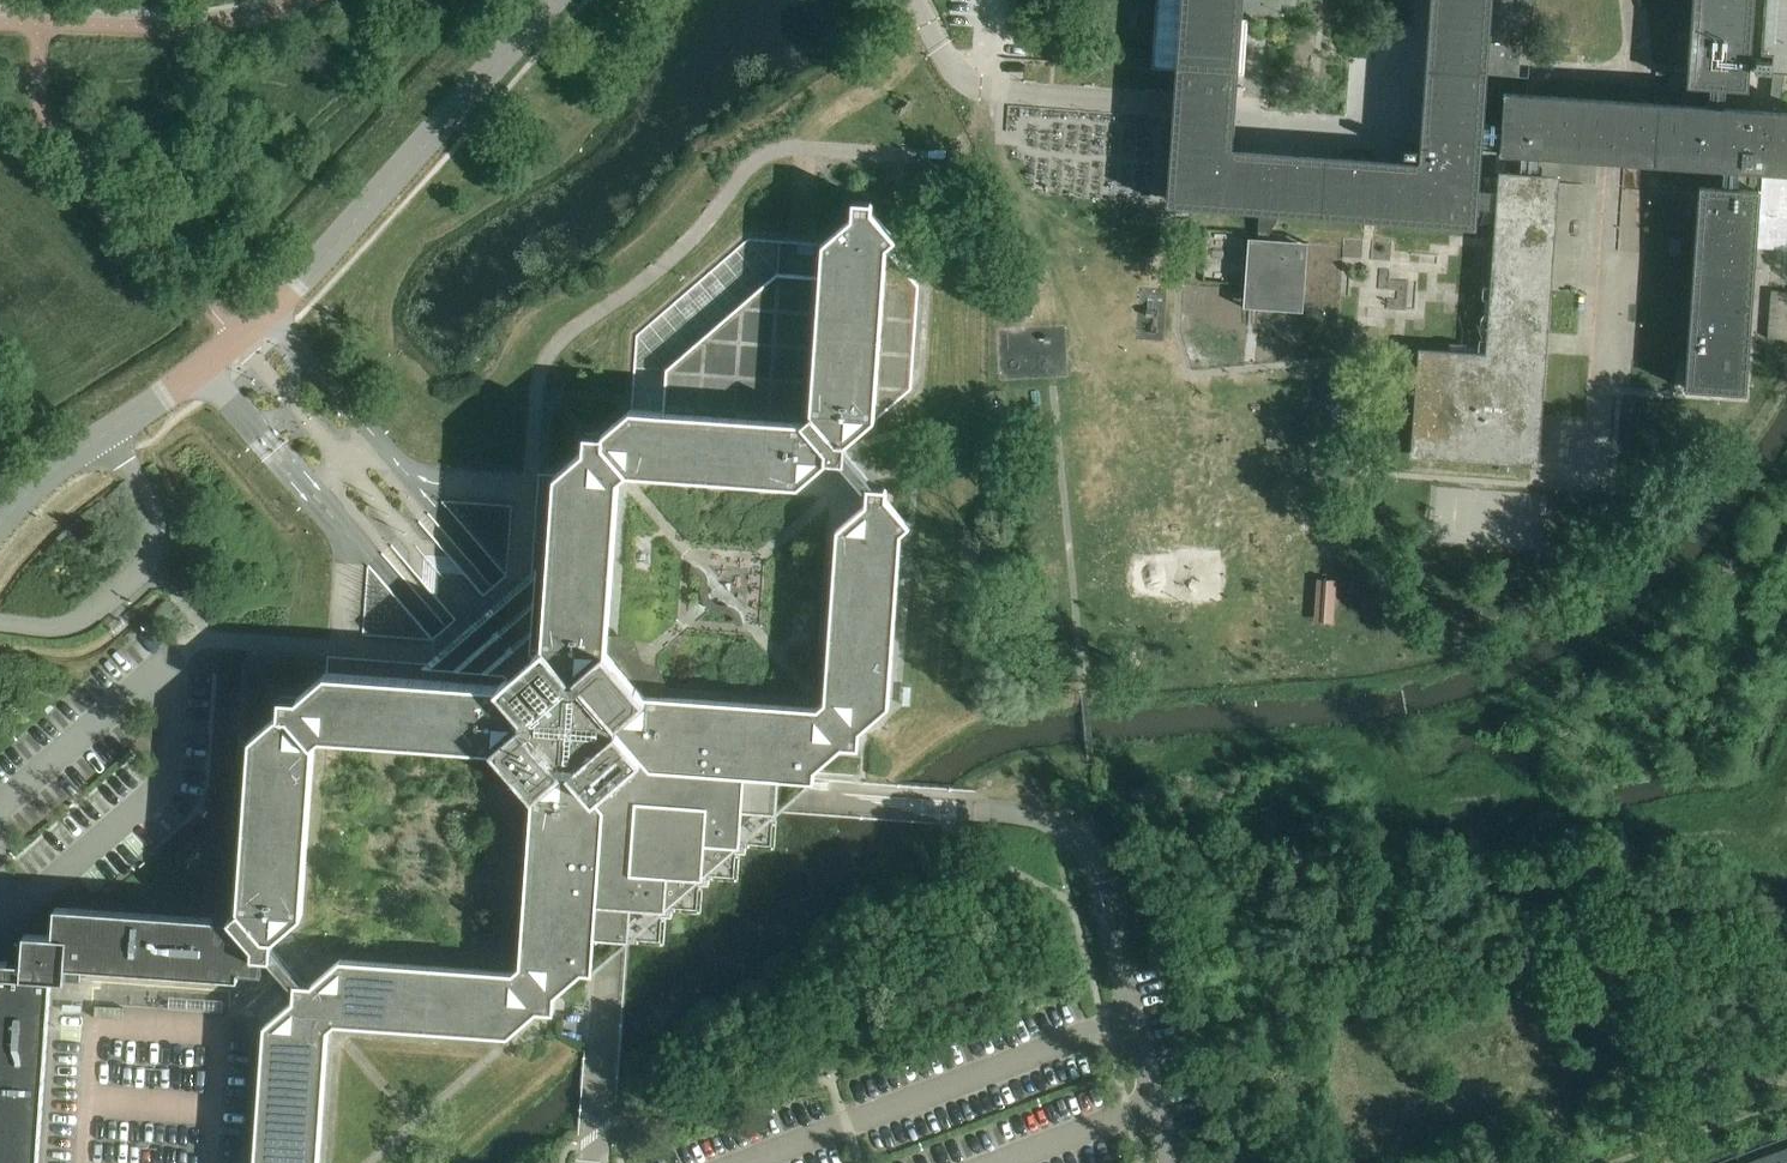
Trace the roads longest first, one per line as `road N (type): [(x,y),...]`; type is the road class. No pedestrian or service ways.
road 1 (residential): [(0,524),(55,472),(202,371),(295,293),(557,0)]

